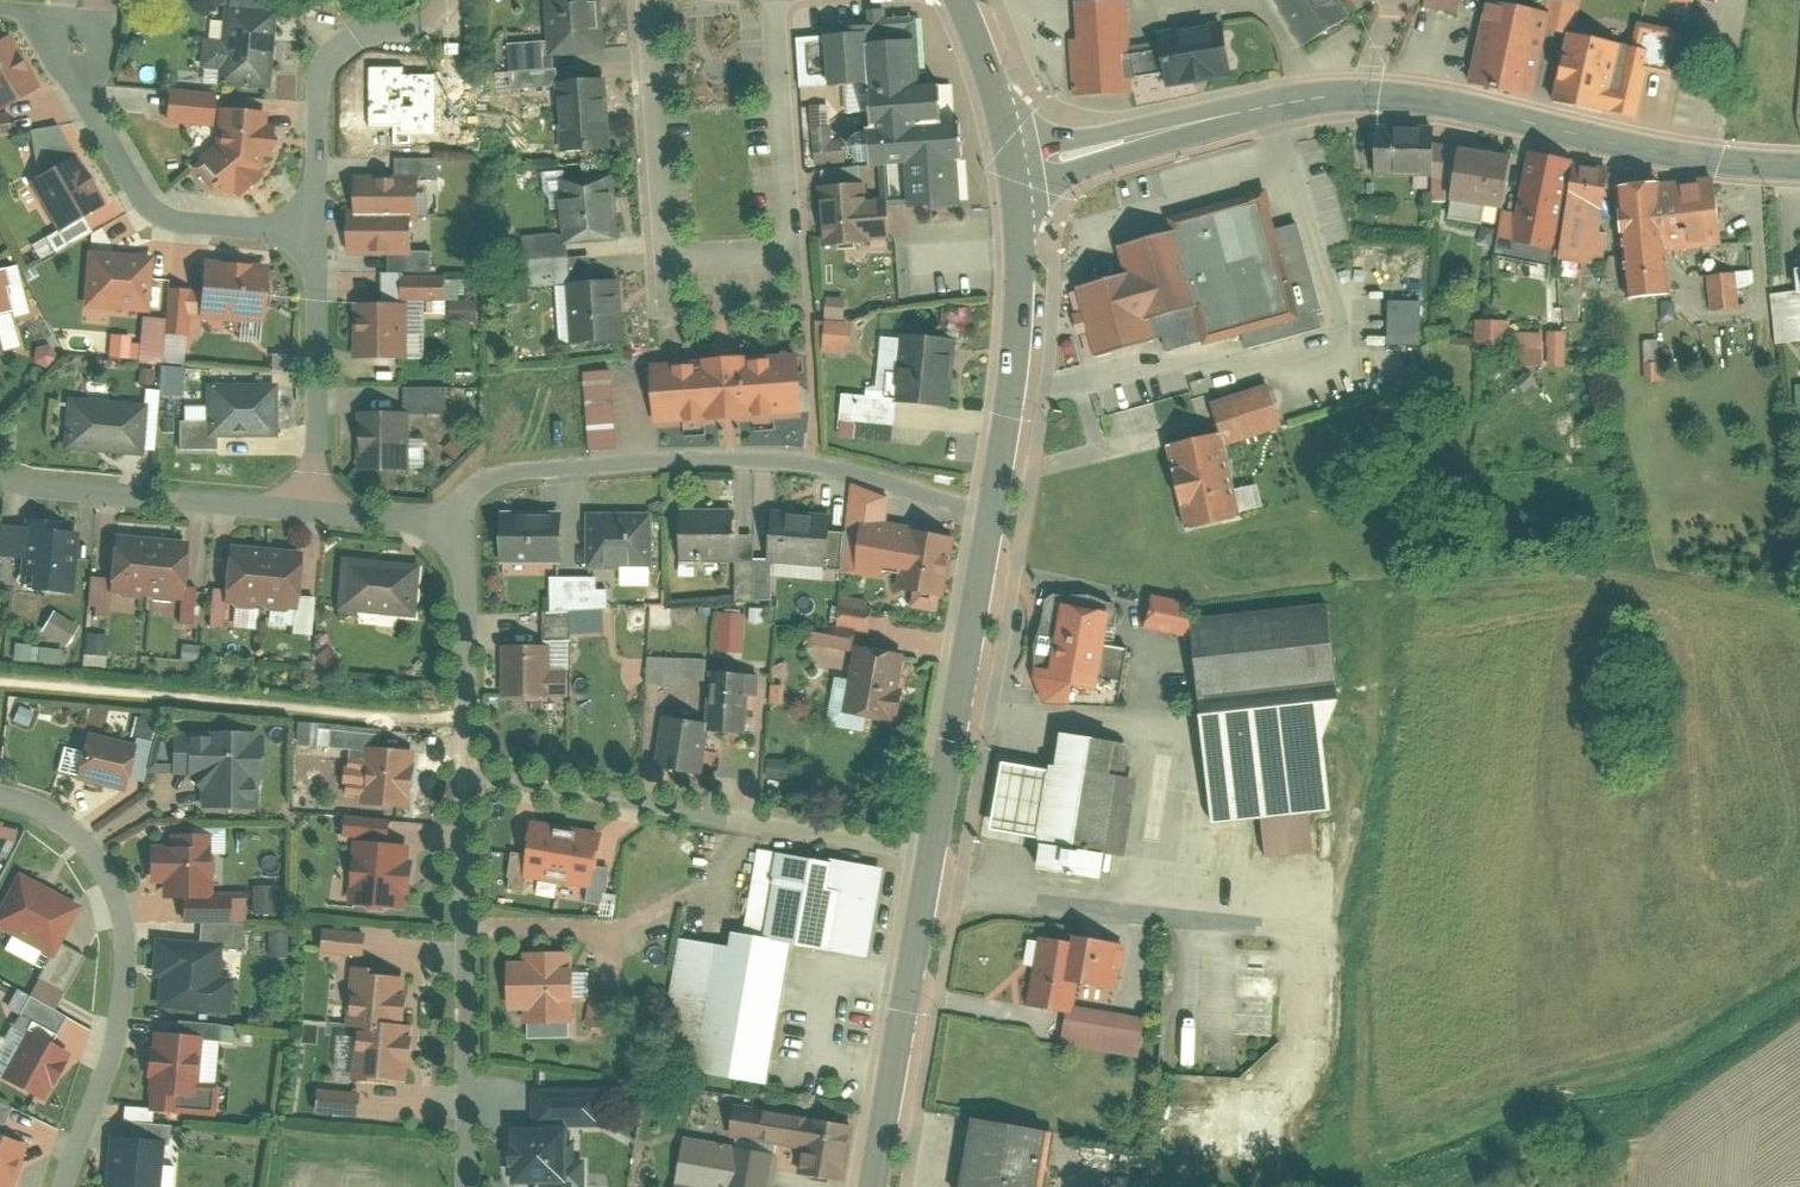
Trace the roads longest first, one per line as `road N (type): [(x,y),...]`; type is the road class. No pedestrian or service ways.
road 1 (tertiary): [(1015,170),(1222,122),(1372,100),(1706,161),(1799,170)]
road 2 (residential): [(991,519),(811,464),(764,459),(504,472),(472,490),(454,519)]
road 3 (residential): [(463,771),(937,848)]
road 4 (residential): [(61,1186),(113,1032),(121,927),(104,874),(73,833),(23,805),(0,802)]
road 5 (residential): [(463,771),(466,1186)]
road 6 (secondary): [(991,519),(1018,313),(1015,170)]
road 7 (secondary): [(872,1186),(937,848)]
road 8 (secondary): [(937,848),(991,519)]
road 9 (residential): [(79,73),(86,102),(155,219),(315,232)]
road 10 (residential): [(315,232),(330,64),(361,35),(443,24),(453,0)]
road 11 (residential): [(314,511),(0,476)]
road 12 (residential): [(314,511),(315,232)]
road 13 (residential): [(454,519),(465,555),(463,771)]
road 14 (secondary): [(1015,170),(1000,100),(962,0)]
road 15 (residential): [(454,519),(314,511)]
road 16 (residential): [(103,48),(85,22),(60,27),(53,58),(79,73)]

